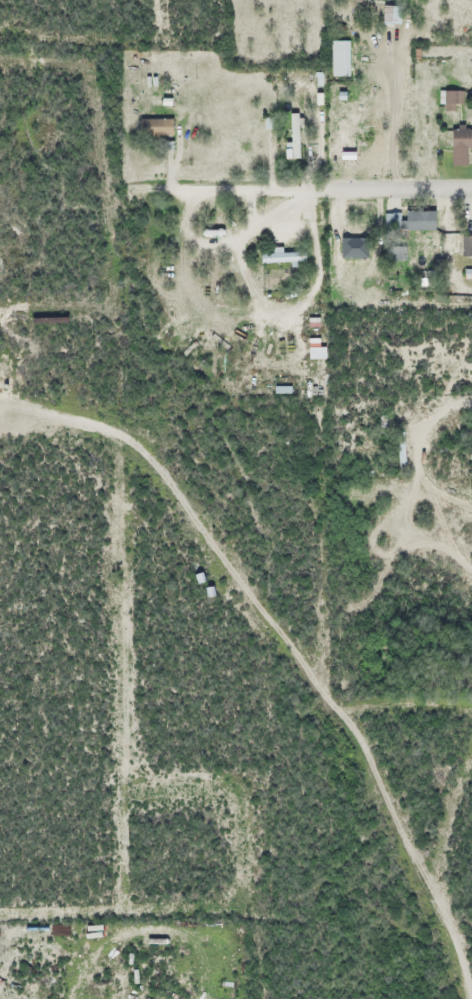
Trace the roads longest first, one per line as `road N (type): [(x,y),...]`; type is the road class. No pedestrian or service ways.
road 1 (residential): [(170,190),(471,187)]

